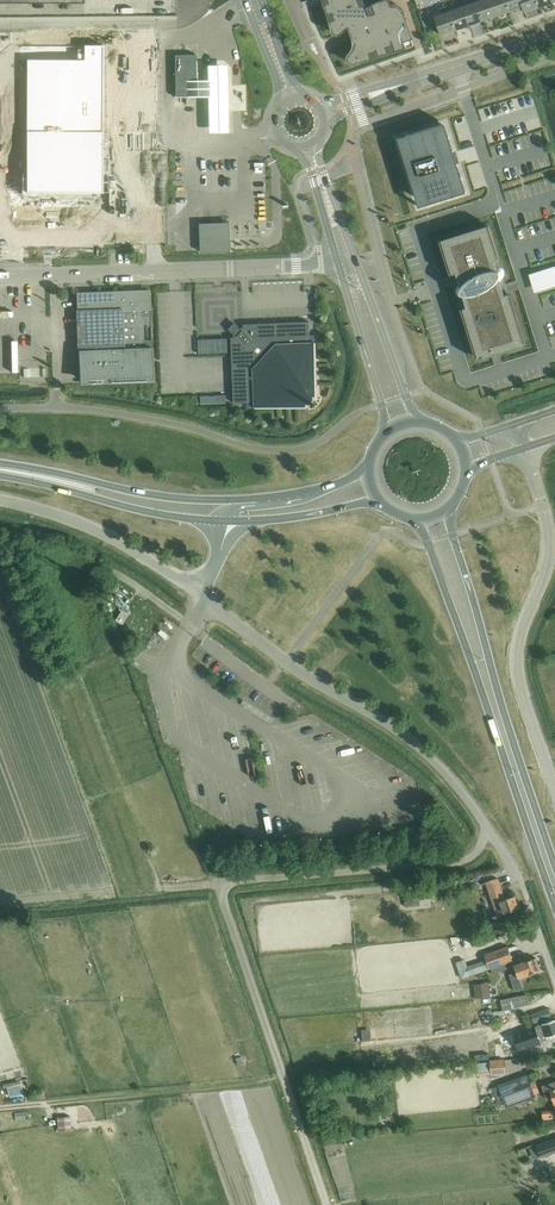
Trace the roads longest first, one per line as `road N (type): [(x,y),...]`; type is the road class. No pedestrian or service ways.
road 1 (track): [(328,1204),(223,886),(458,861),(478,849),(488,826)]
road 2 (primary): [(417,519),(554,904)]
road 3 (unclassified): [(488,826),(430,757),(213,609),(200,580)]
road 4 (primary): [(554,869),(446,510)]
road 5 (unclassified): [(554,788),(516,666),(551,550),(524,448)]
road 6 (unclassified): [(0,277),(338,261)]
road 7 (track): [(0,1107),(285,1079)]
road 8 (primary): [(257,500),(172,498),(0,463)]
road 9 (primary): [(0,475),(156,513),(227,521)]
road 10 (unclassified): [(0,500),(90,526),(178,578),(200,580)]
road 11 (secondary): [(338,261),(389,430)]
road 12 (secondary): [(417,421),(355,256)]
road 13 (tertiary): [(403,84),(554,35)]
road 14 (primary): [(227,521),(377,499)]

